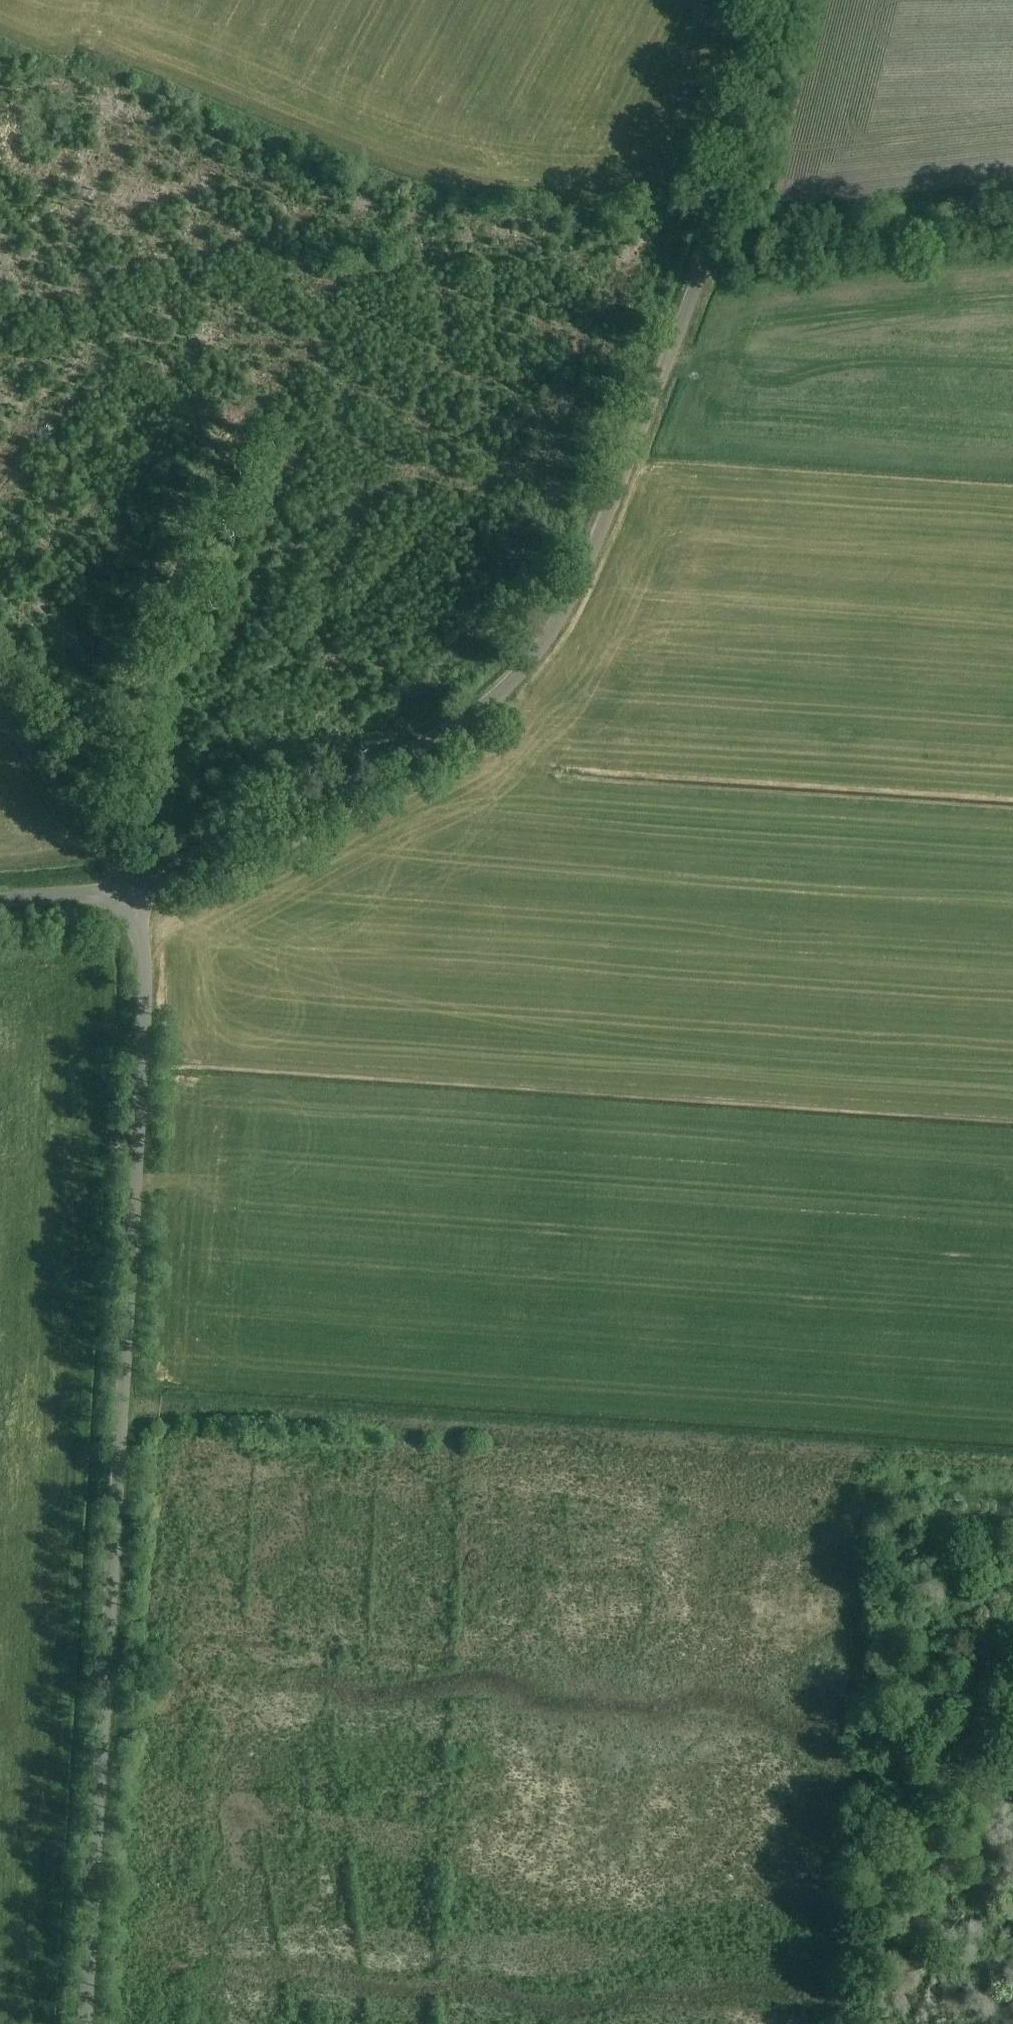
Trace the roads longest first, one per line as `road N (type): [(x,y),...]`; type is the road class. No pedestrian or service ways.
road 1 (unclassified): [(134,909),(164,875),(458,725),(551,635),(702,272),(772,0)]
road 2 (unclassified): [(85,2023),(145,962),(134,909)]
road 3 (track): [(134,909),(120,877),(0,718)]
road 4 (unclassified): [(134,909),(93,895),(0,899)]

